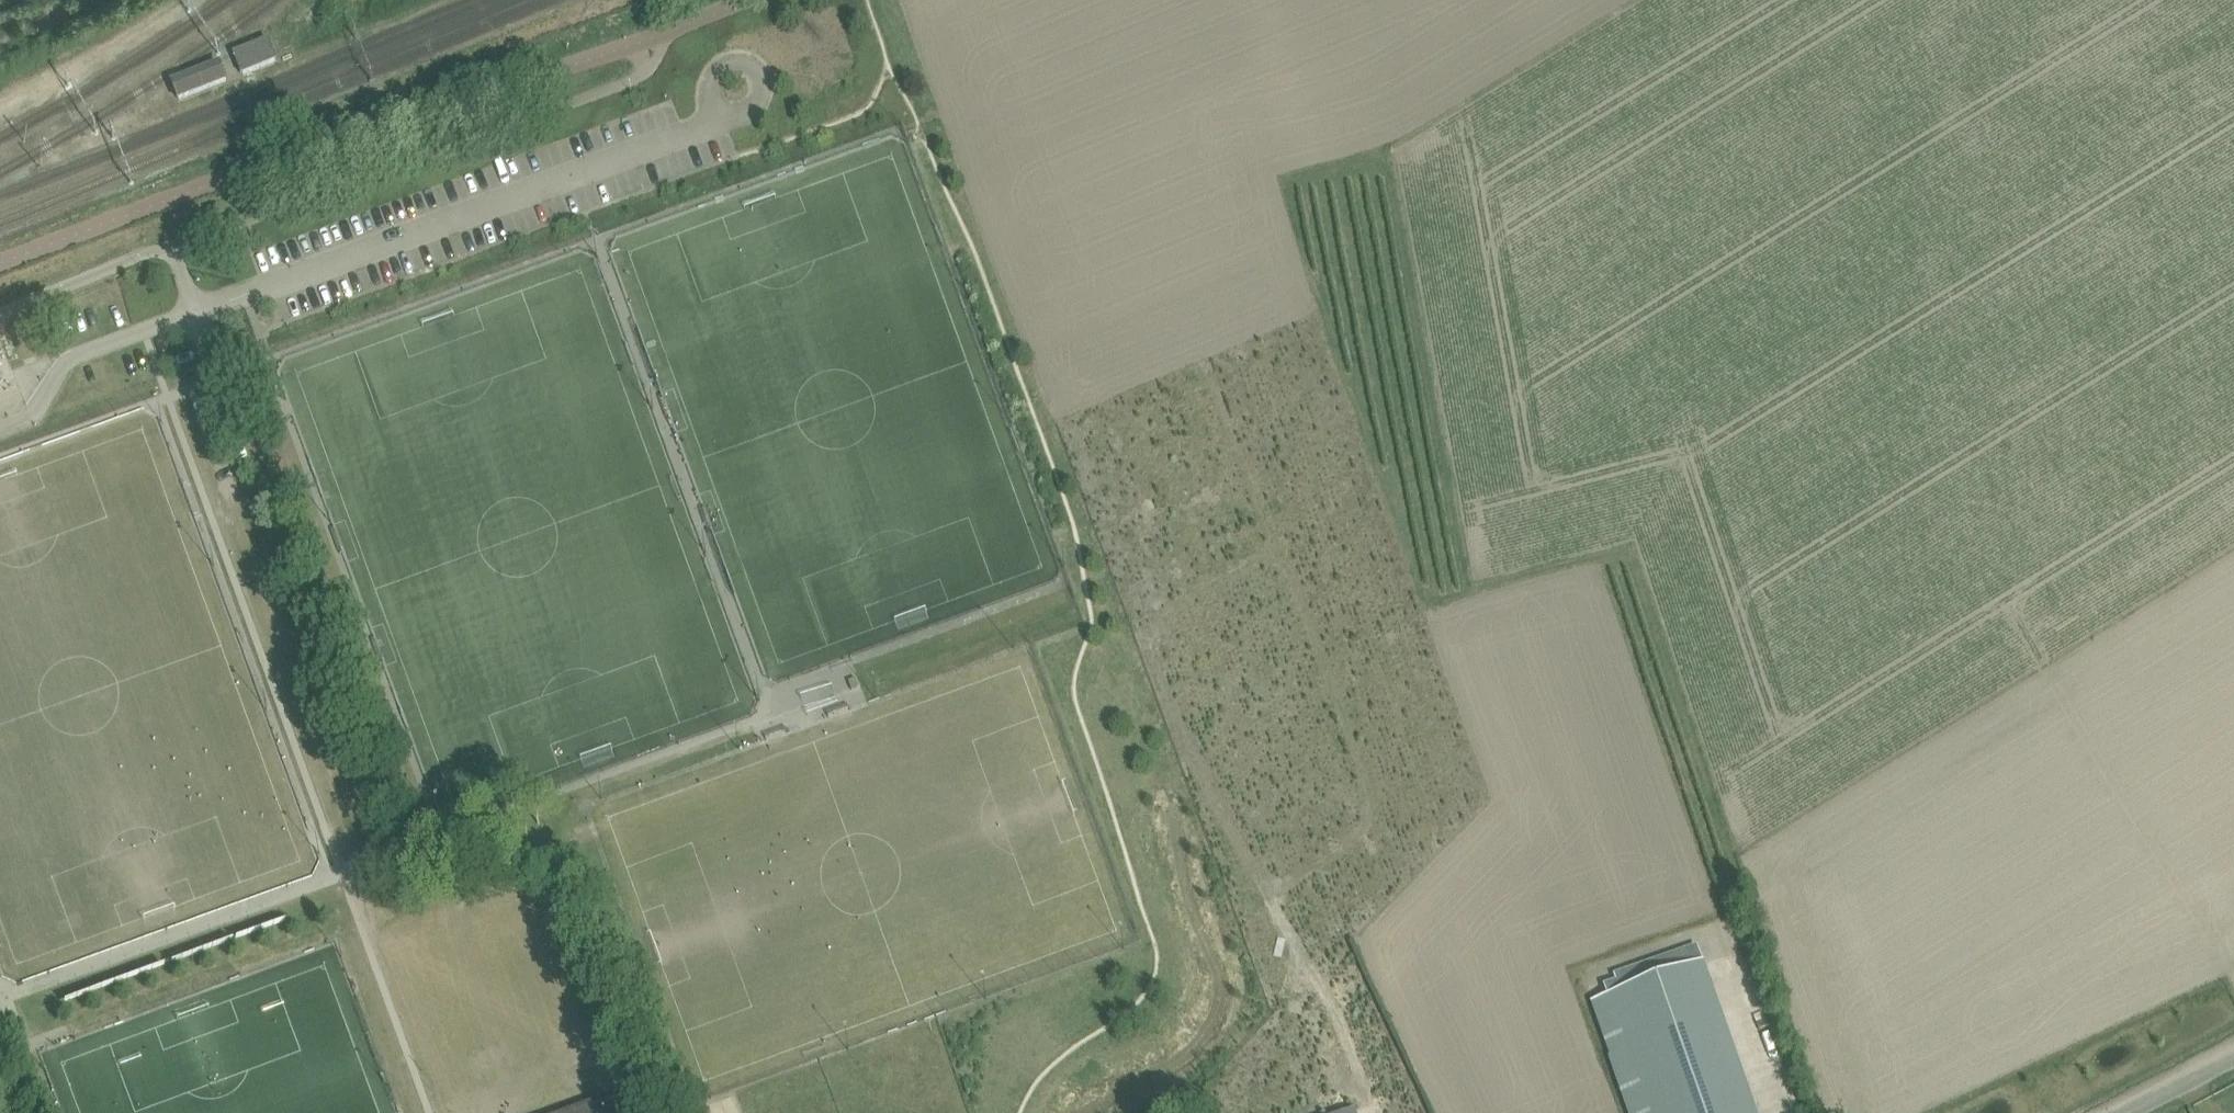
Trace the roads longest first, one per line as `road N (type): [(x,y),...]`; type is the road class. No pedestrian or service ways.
road 1 (unclassified): [(0,314),(635,80),(651,66),(650,38)]
road 2 (unclassified): [(2122,1112),(2233,1055)]

